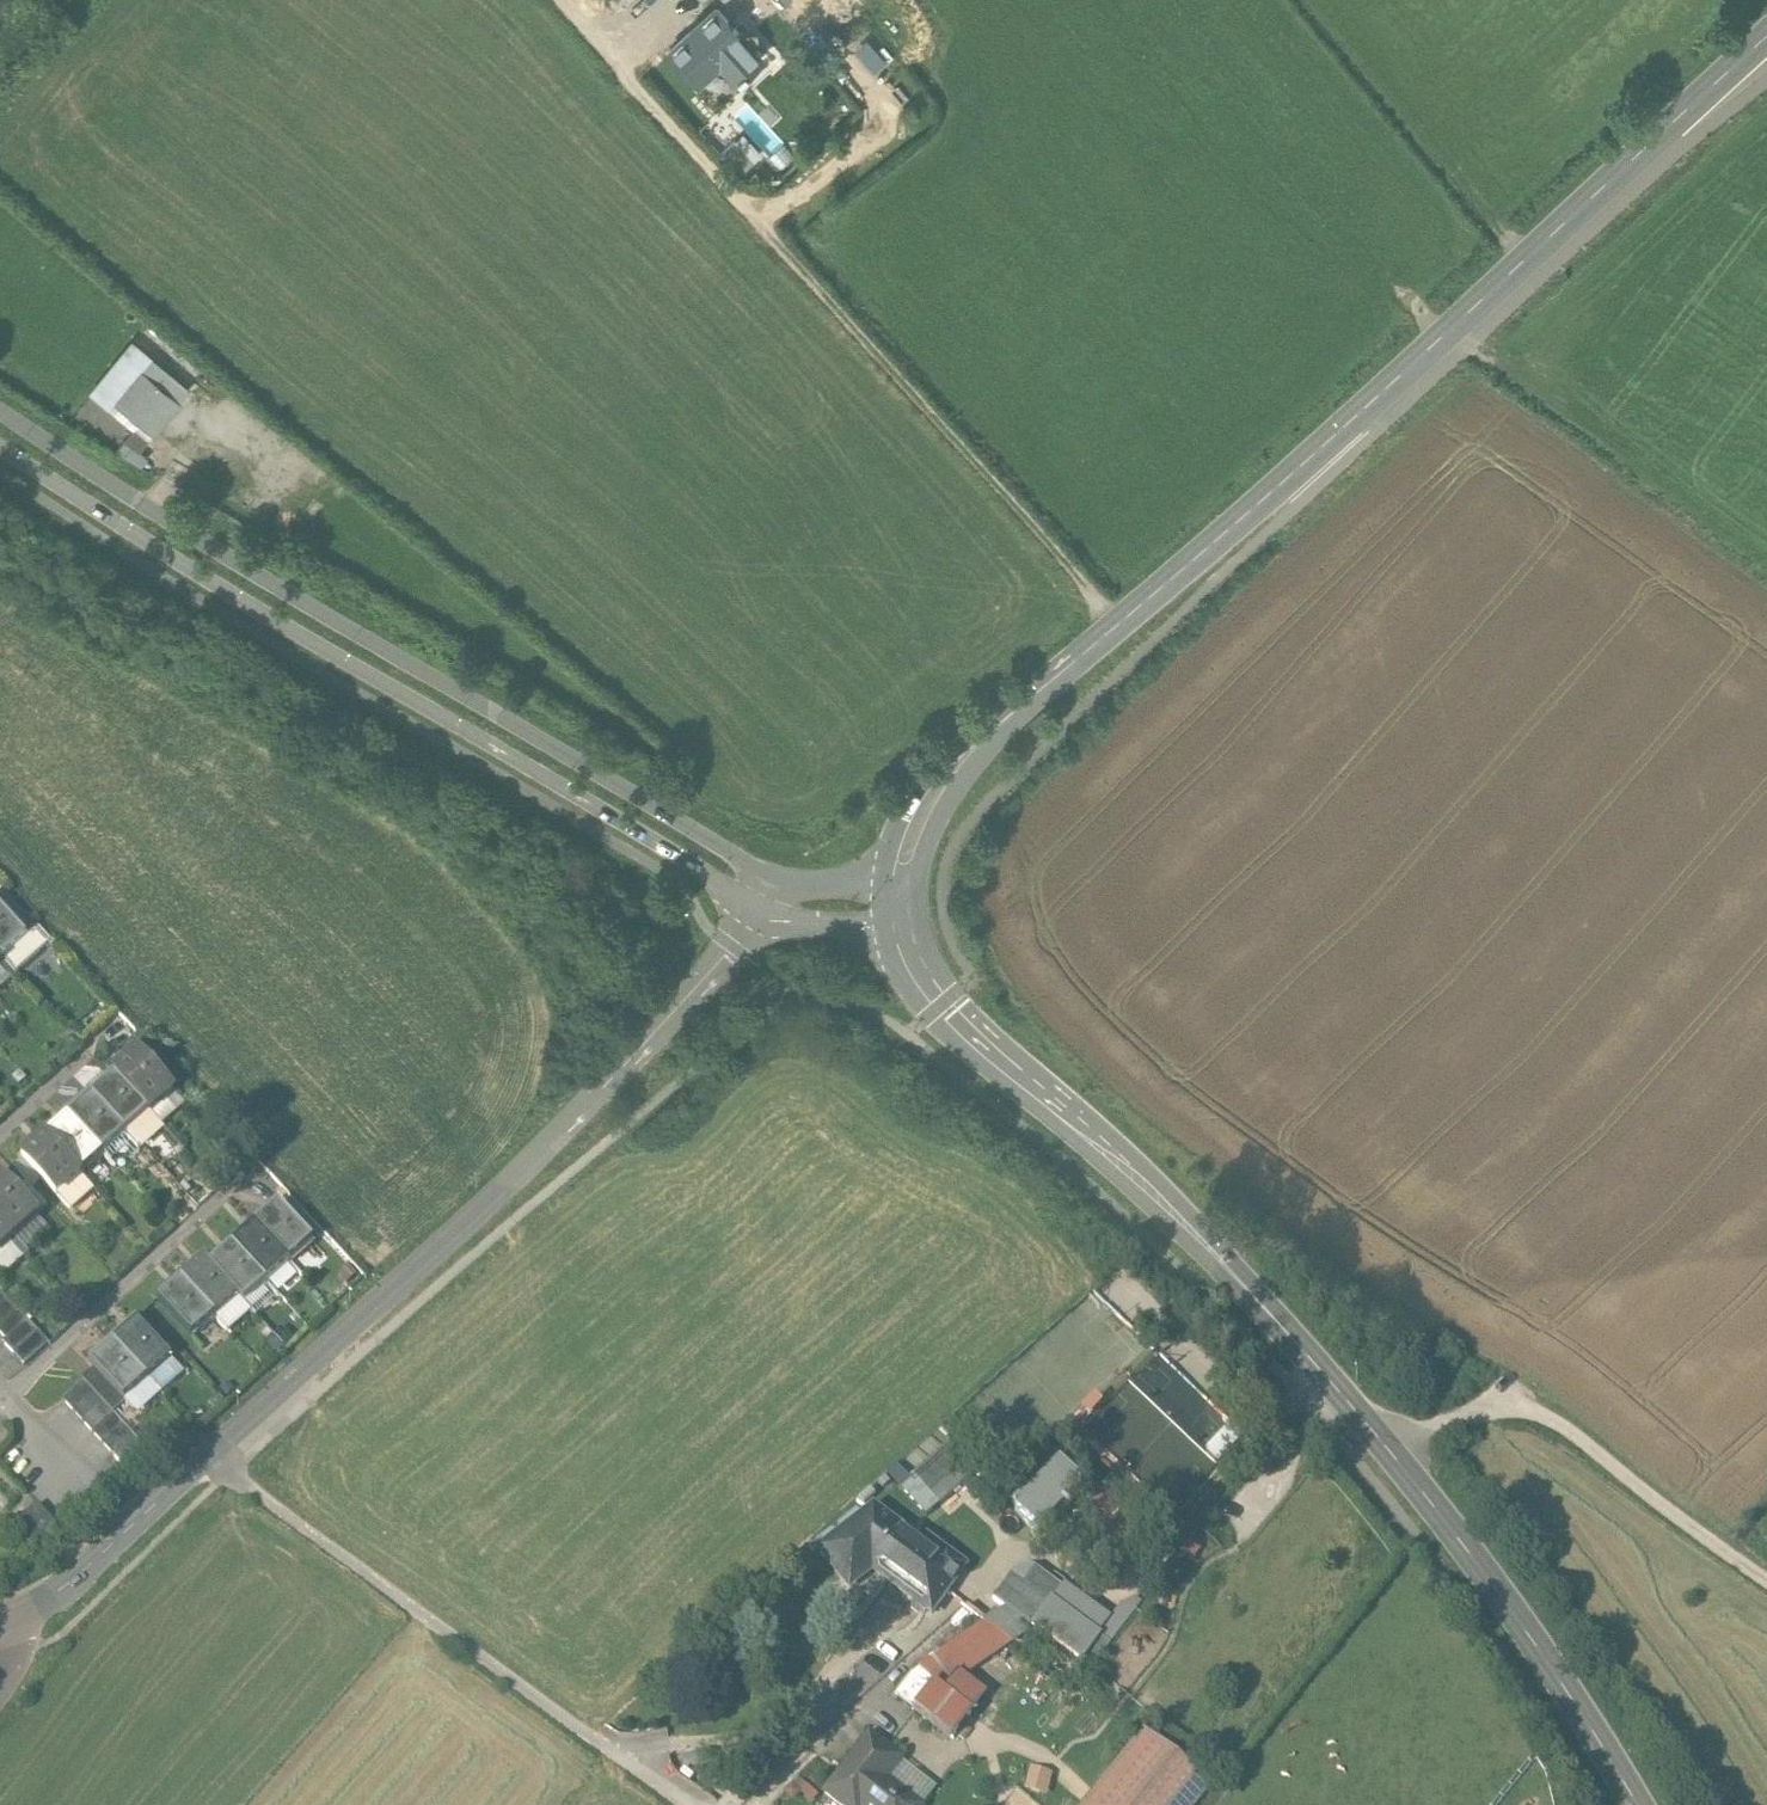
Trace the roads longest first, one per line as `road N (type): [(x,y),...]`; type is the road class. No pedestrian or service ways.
road 1 (secondary): [(1766,44),(1323,447),(984,738),(940,784),(901,866)]
road 2 (secondary): [(903,943),(956,1018),(1223,1261),(1393,1450),(1637,1804)]
road 3 (residential): [(22,1617),(55,1604),(407,1283),(768,908)]
road 4 (tertiary): [(793,880),(605,782),(0,411)]
road 5 (tertiary): [(0,443),(768,908)]
road 6 (track): [(700,161),(1117,626)]
road 7 (track): [(1393,1450),(1477,1412),(1545,1415),(1766,1583)]
road 8 (tertiary): [(768,908),(903,943)]

